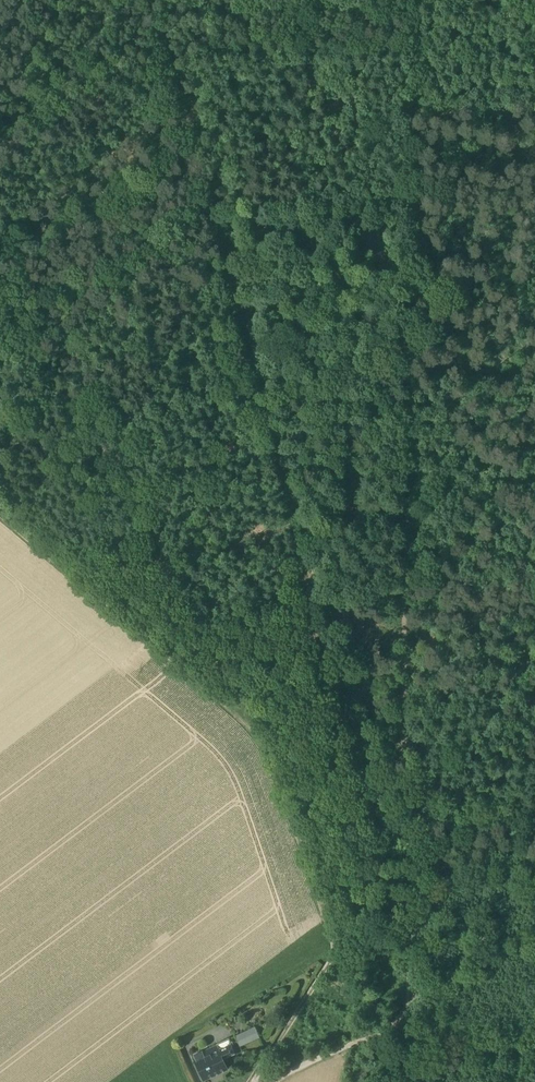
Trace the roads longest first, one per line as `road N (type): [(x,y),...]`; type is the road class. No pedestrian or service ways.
road 1 (track): [(410,1000),(404,644),(411,0)]
road 2 (track): [(383,880),(374,814),(308,624),(252,346),(149,0)]
road 3 (track): [(0,513),(267,739),(338,946),(253,1081)]
road 4 (track): [(0,326),(24,348),(154,541),(267,739)]
road 5 (track): [(534,885),(384,1032),(372,1031)]

